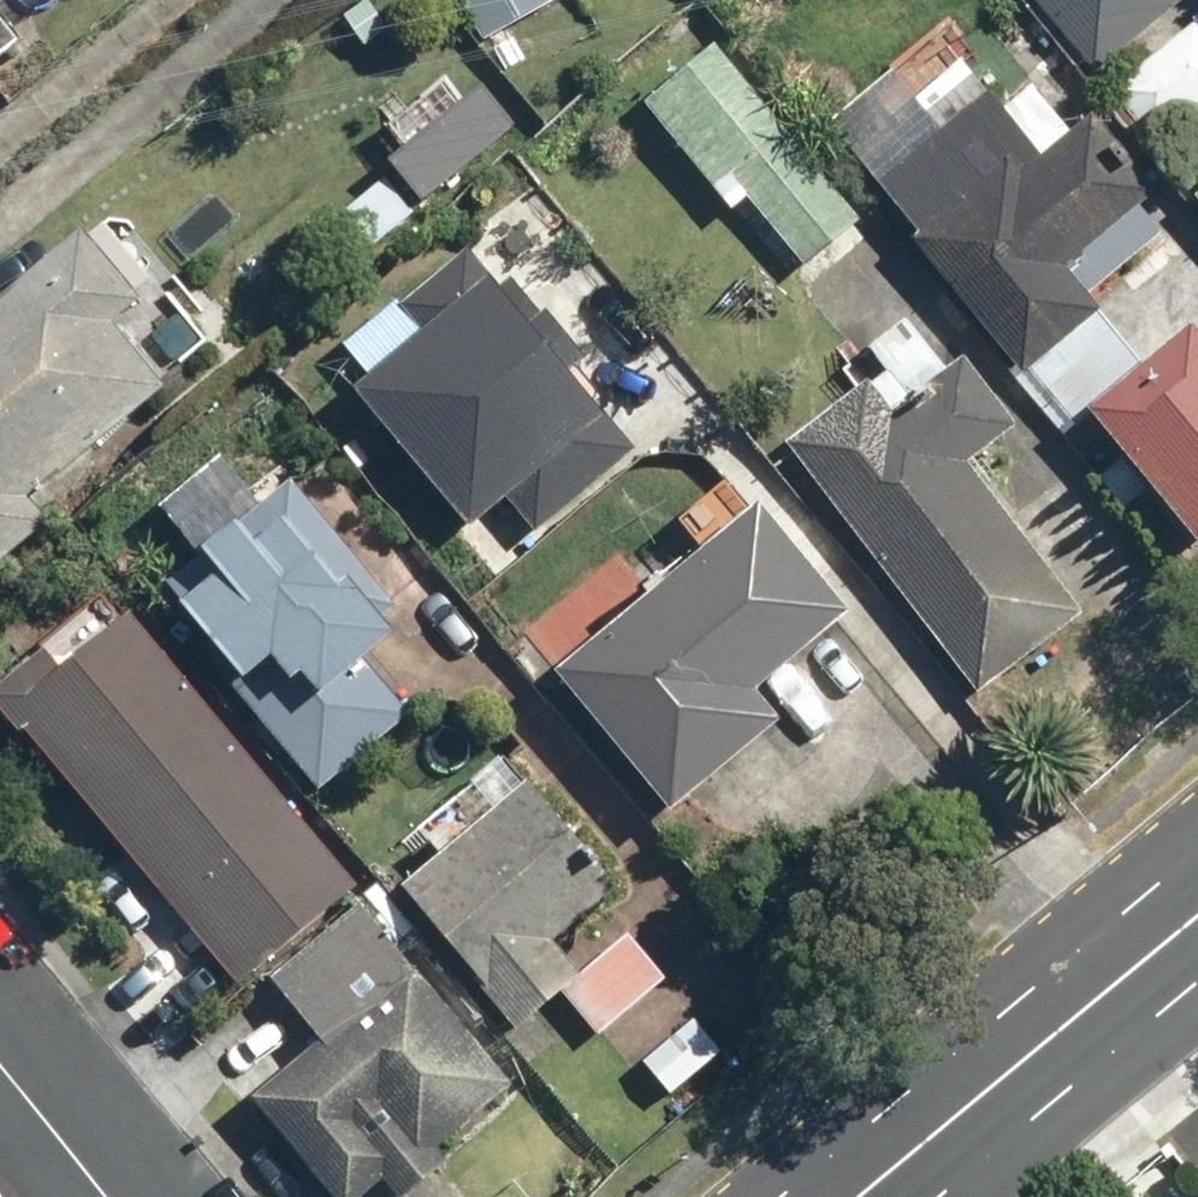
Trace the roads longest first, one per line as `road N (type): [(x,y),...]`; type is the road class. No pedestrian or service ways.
road 1 (primary): [(1197,909),(851,1196)]
road 2 (residential): [(102,1196),(0,1074)]

